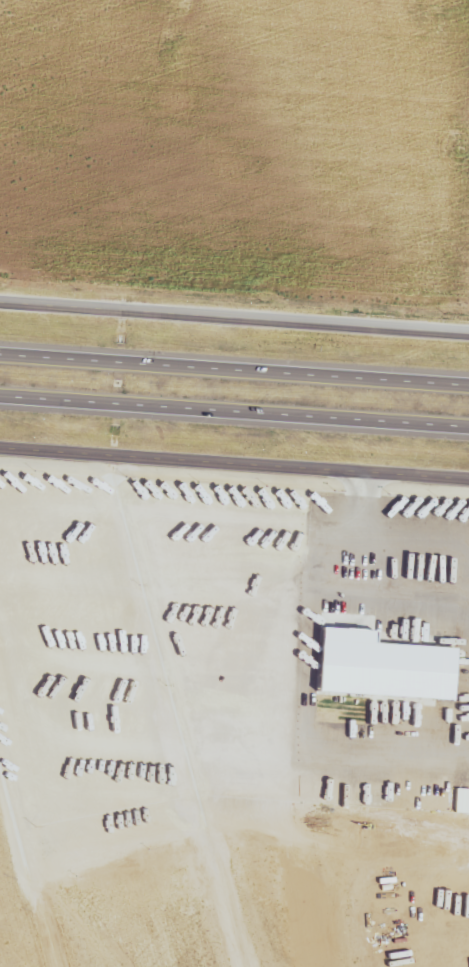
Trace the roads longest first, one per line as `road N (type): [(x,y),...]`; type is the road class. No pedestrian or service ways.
road 1 (tertiary): [(0,295),(468,330)]
road 2 (motorway): [(0,395),(468,426)]
road 3 (motorway): [(468,385),(0,354)]
road 4 (tertiary): [(0,448),(468,479)]

